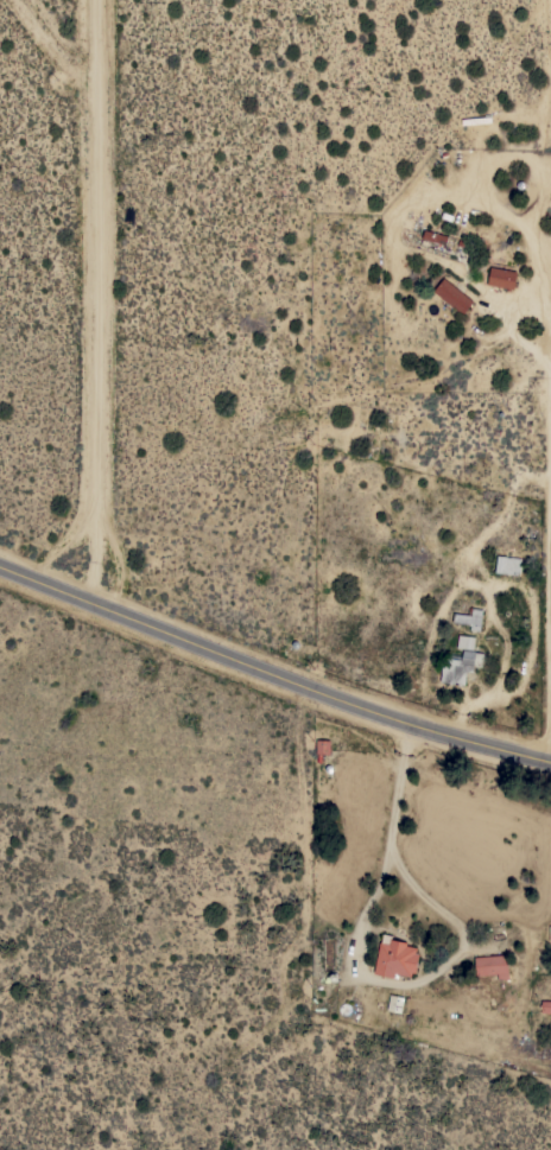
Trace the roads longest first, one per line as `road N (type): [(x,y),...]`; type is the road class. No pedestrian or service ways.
road 1 (residential): [(98,0),(100,603)]
road 2 (secondary): [(0,564),(388,718),(550,763)]
road 3 (track): [(550,314),(515,307),(395,241),(394,222),(428,203),(474,203),(505,215),(550,252)]

